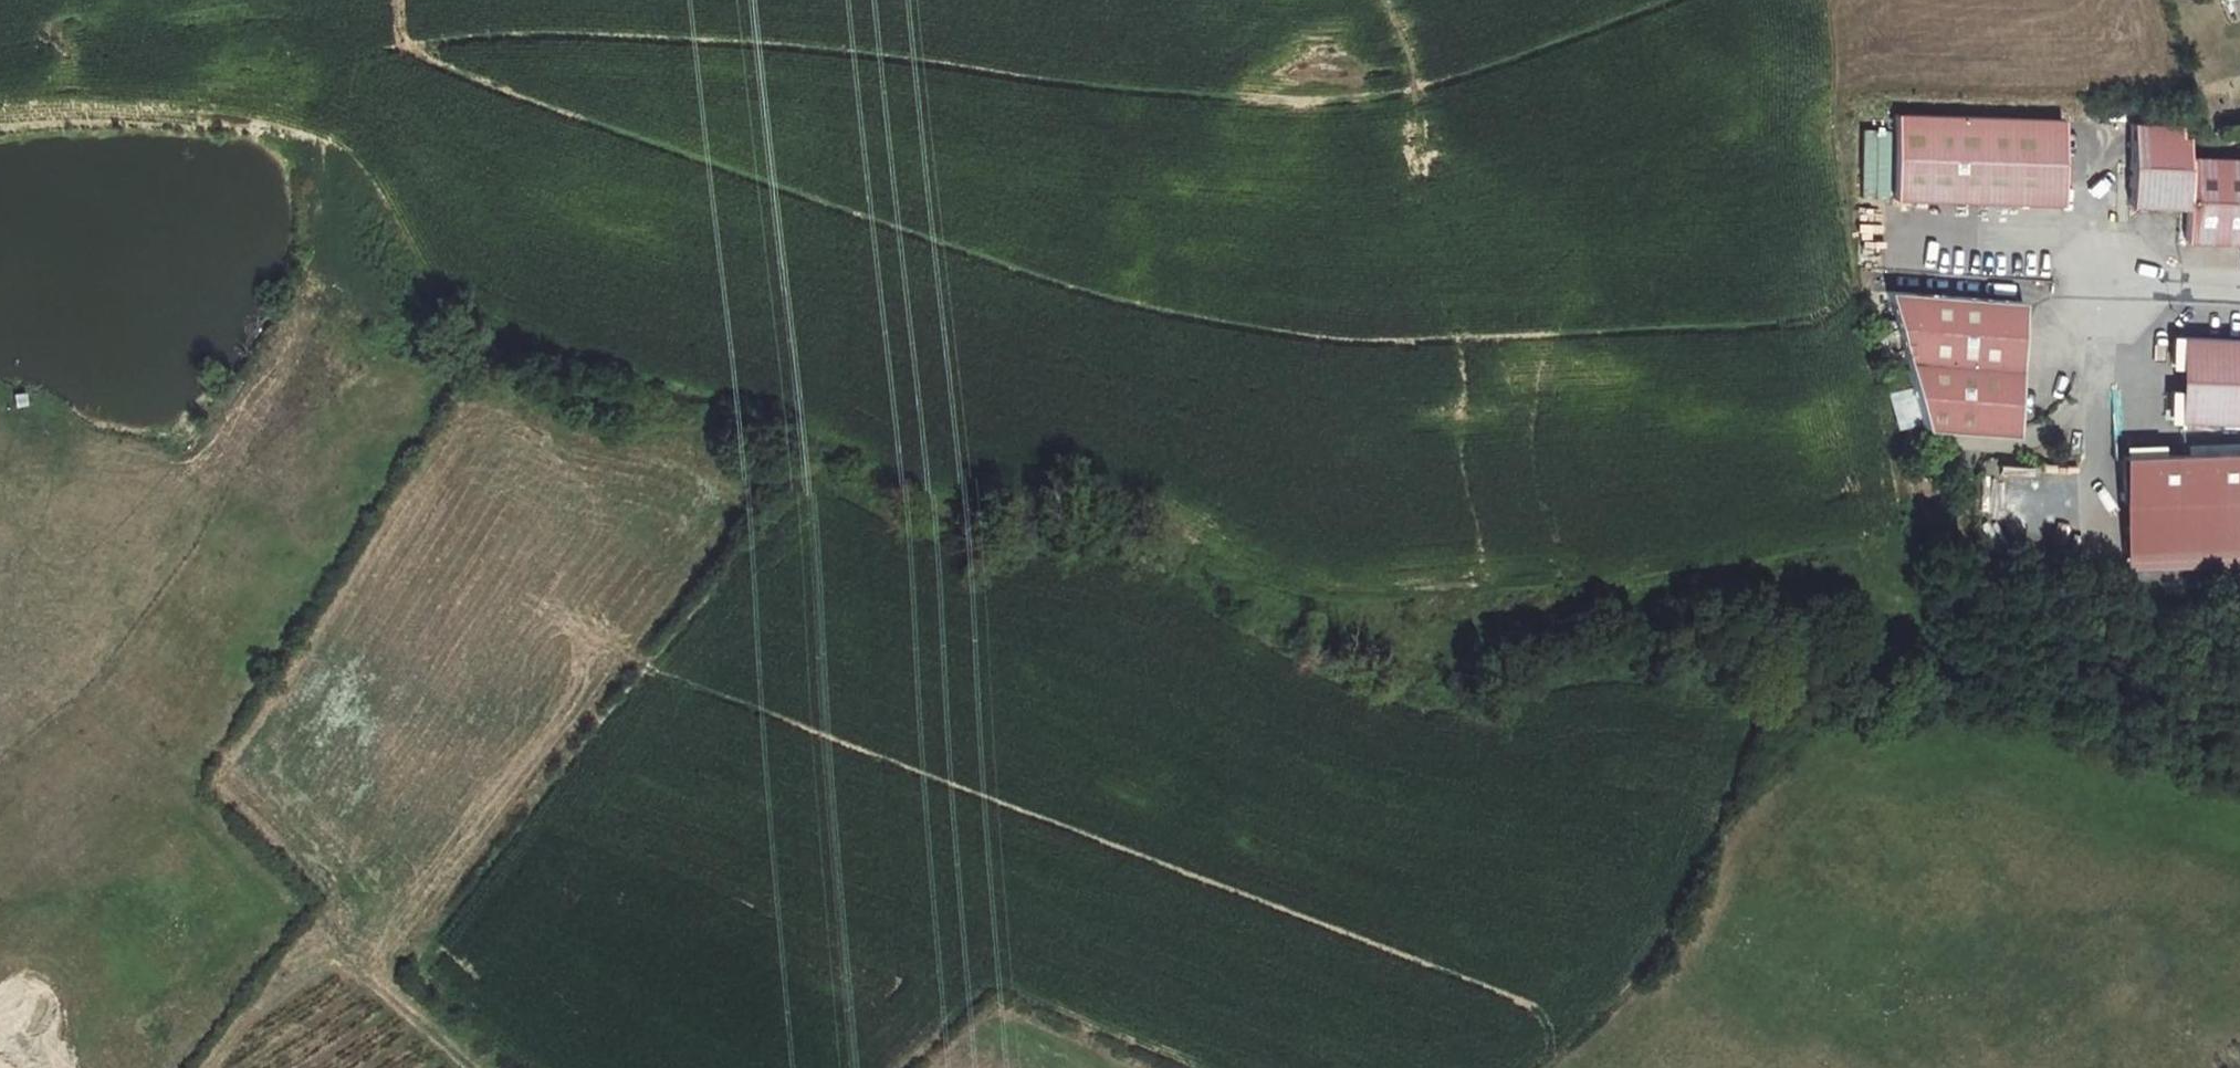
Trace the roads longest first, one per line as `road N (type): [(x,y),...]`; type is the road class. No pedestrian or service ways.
road 1 (residential): [(2239,311),(2104,311)]

